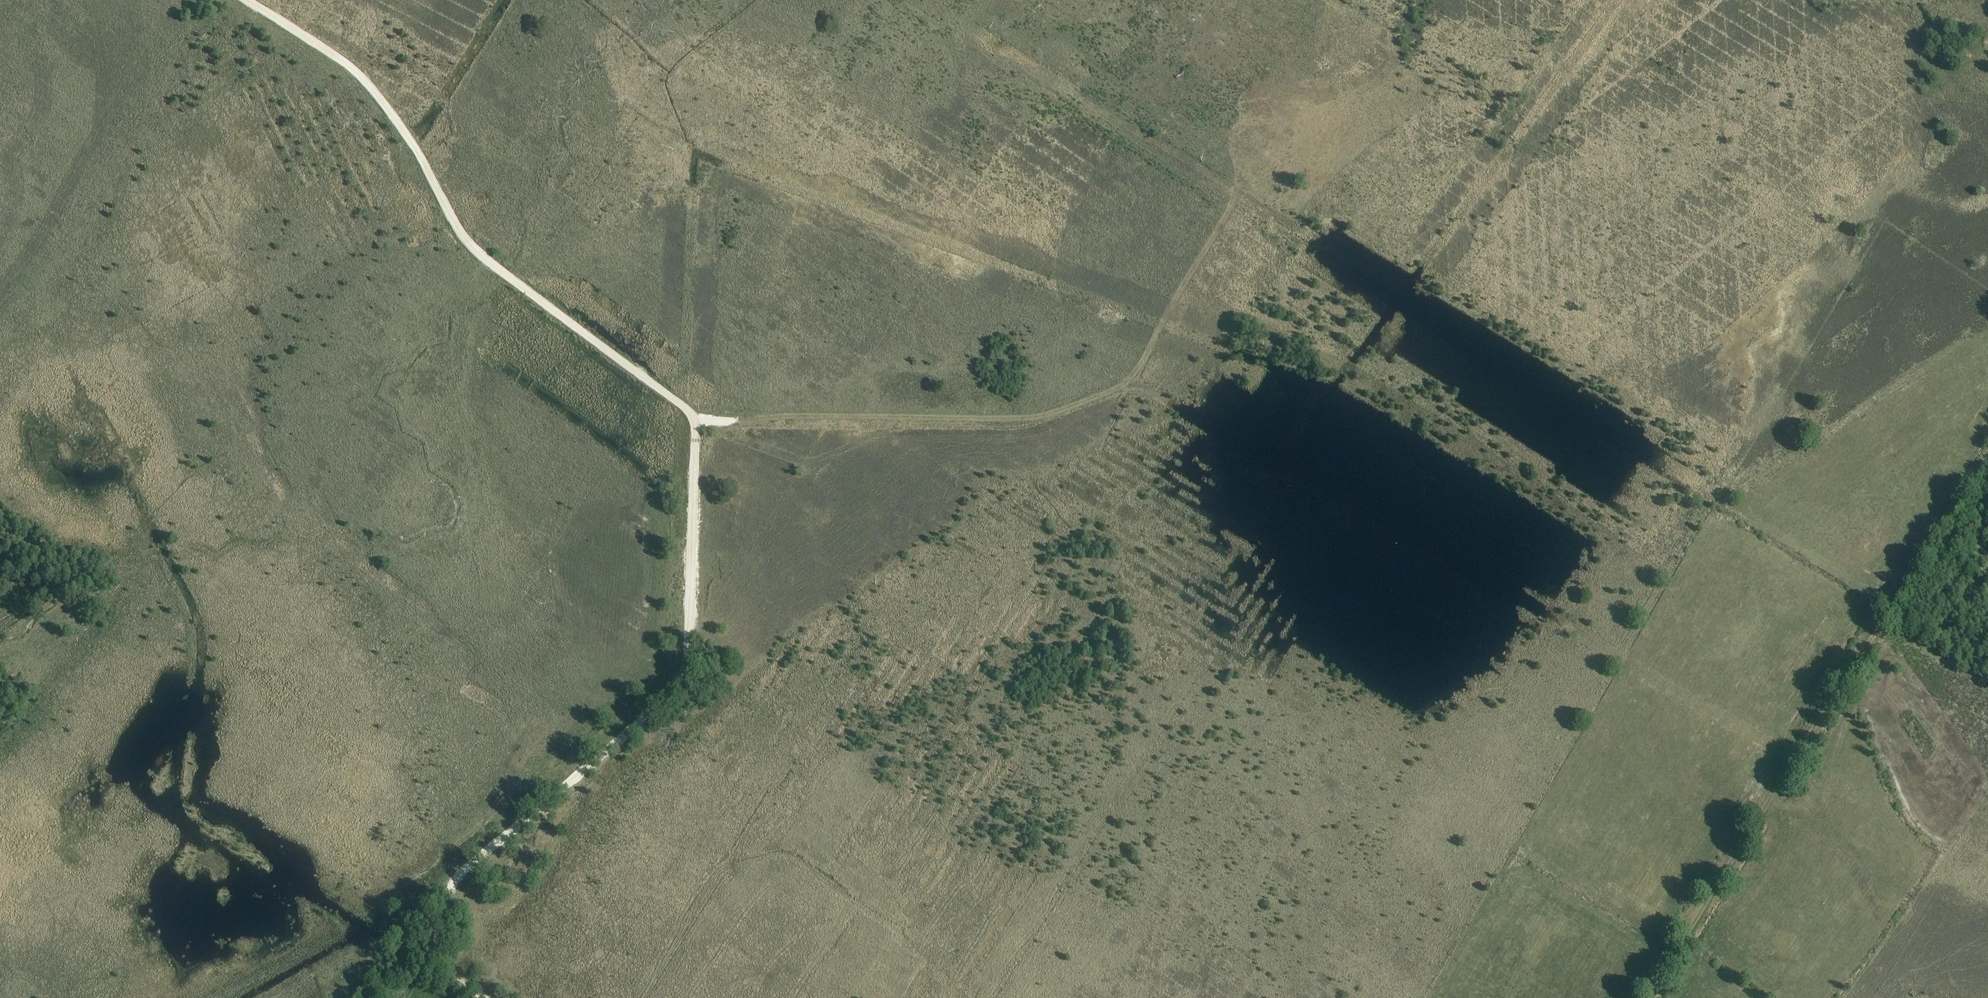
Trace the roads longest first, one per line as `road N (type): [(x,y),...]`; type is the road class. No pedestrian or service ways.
road 1 (track): [(487,997),(439,961),(445,892),(688,670),(696,417),(478,255),(363,79),(245,0)]
road 2 (track): [(1649,997),(1987,457)]
road 3 (track): [(696,417),(1031,420),(1124,388),(1163,399)]

